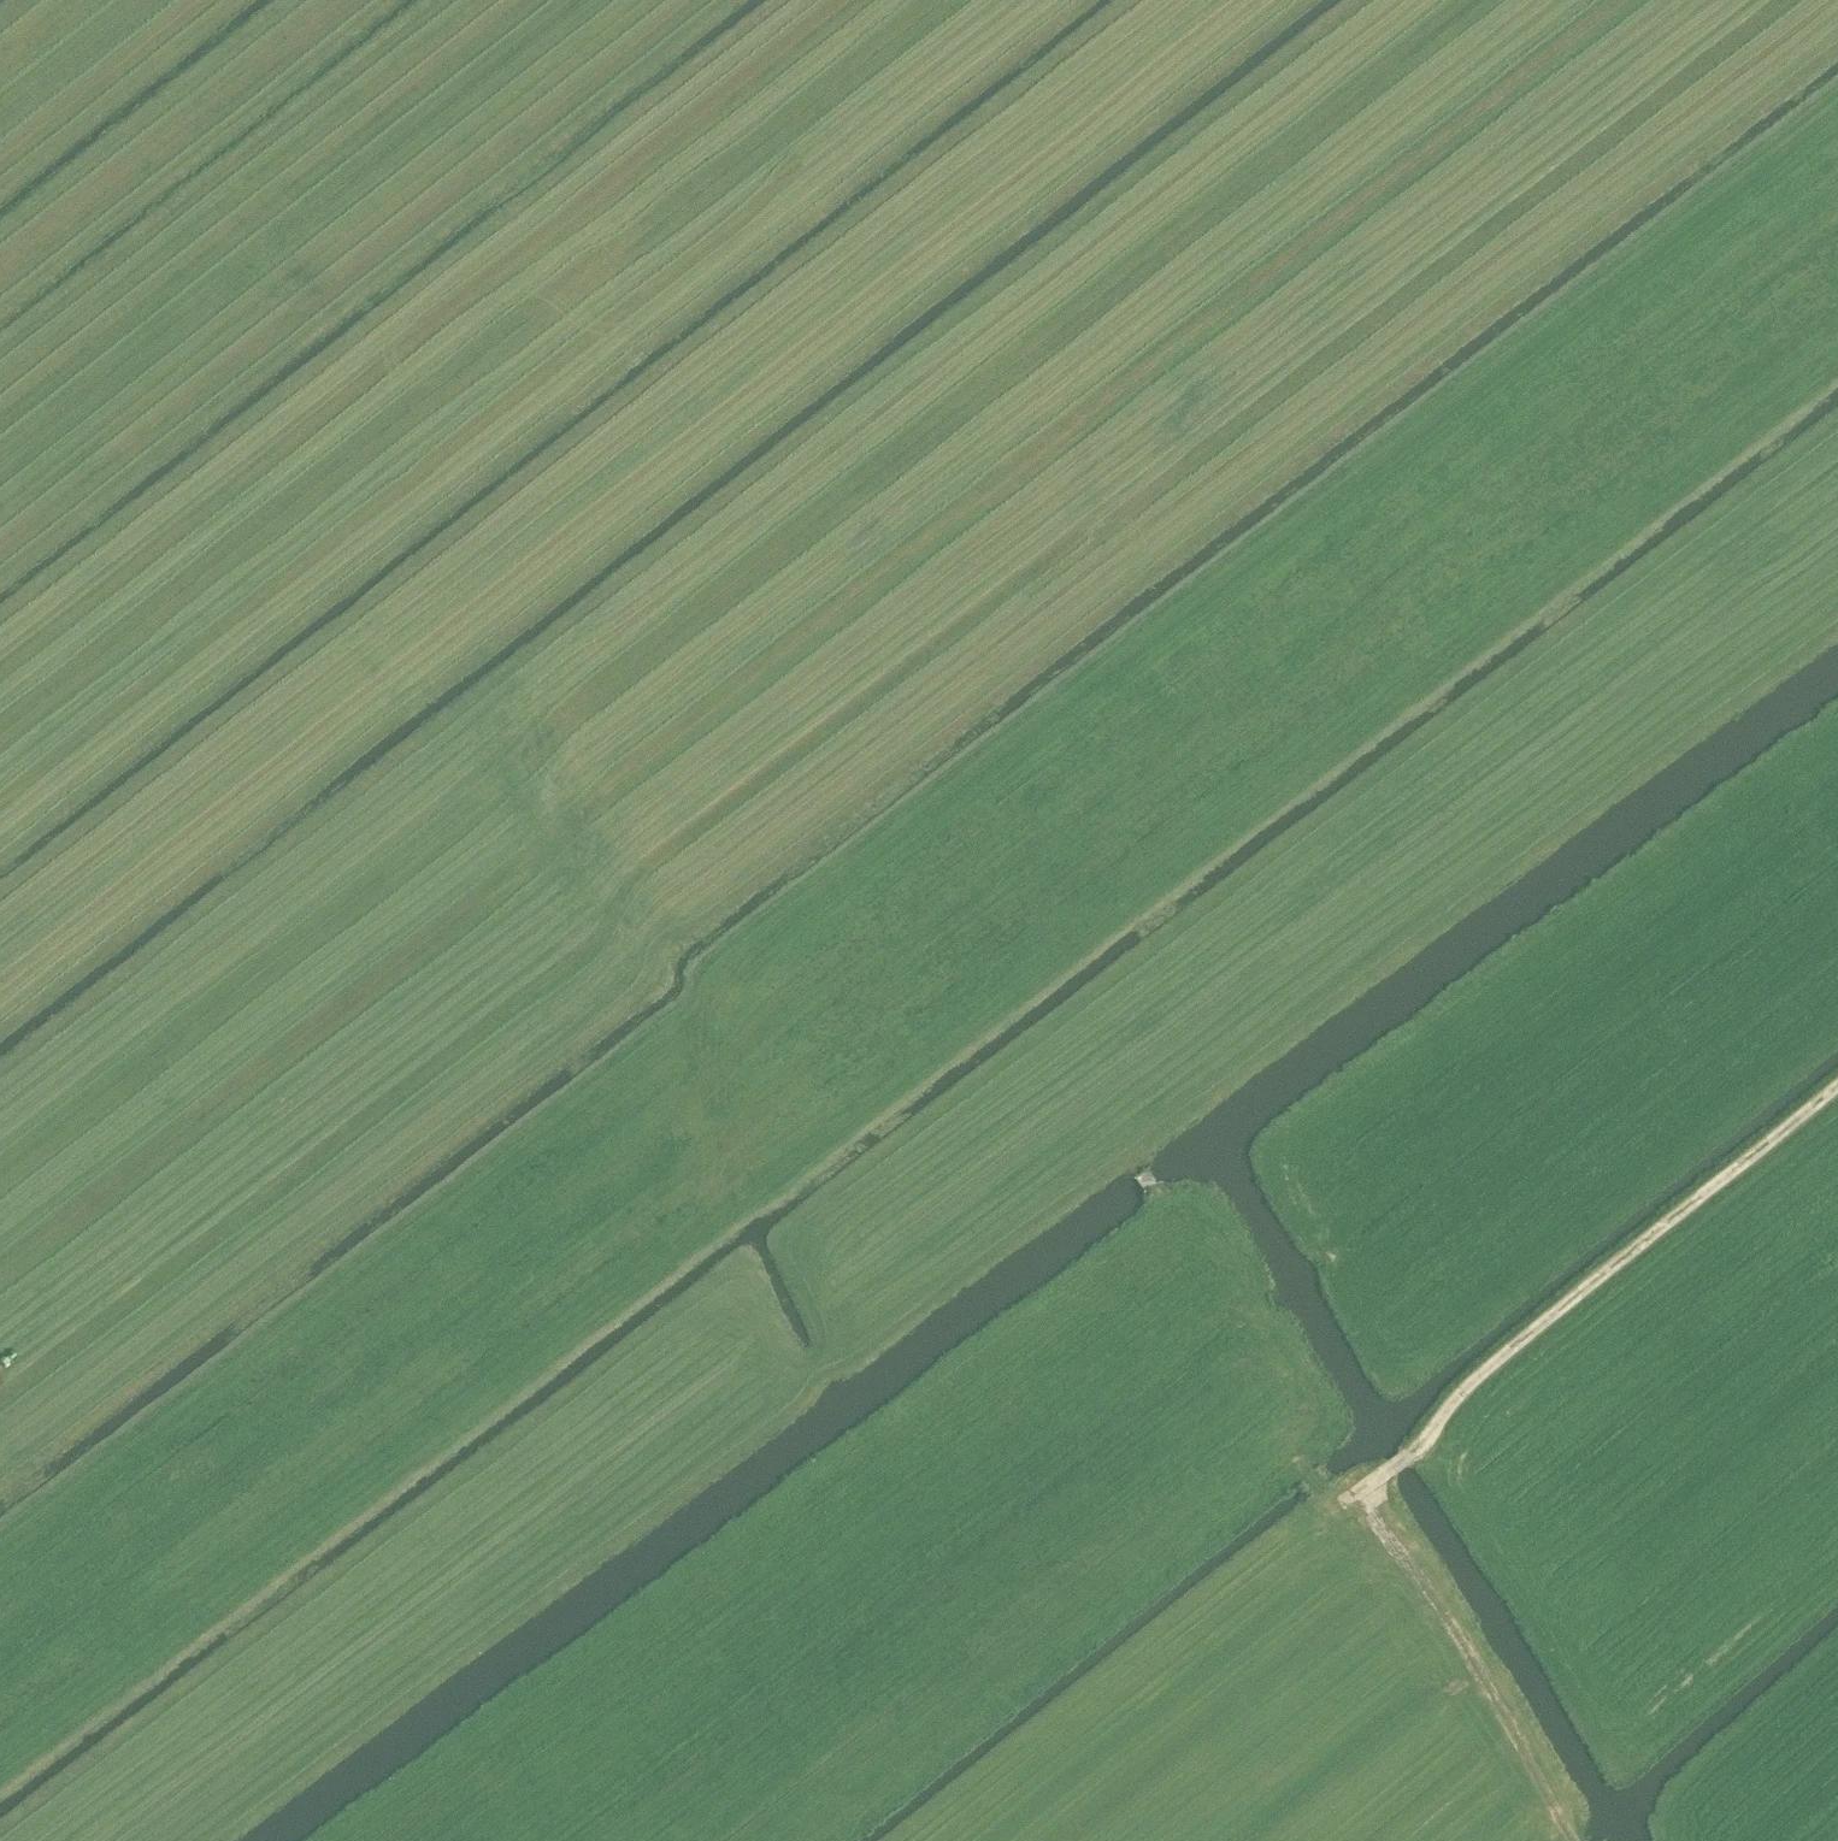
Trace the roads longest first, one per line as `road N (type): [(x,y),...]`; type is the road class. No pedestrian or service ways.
road 1 (track): [(1575,1840),(1364,1489),(1429,1442),(1494,1361),(1837,1083)]

